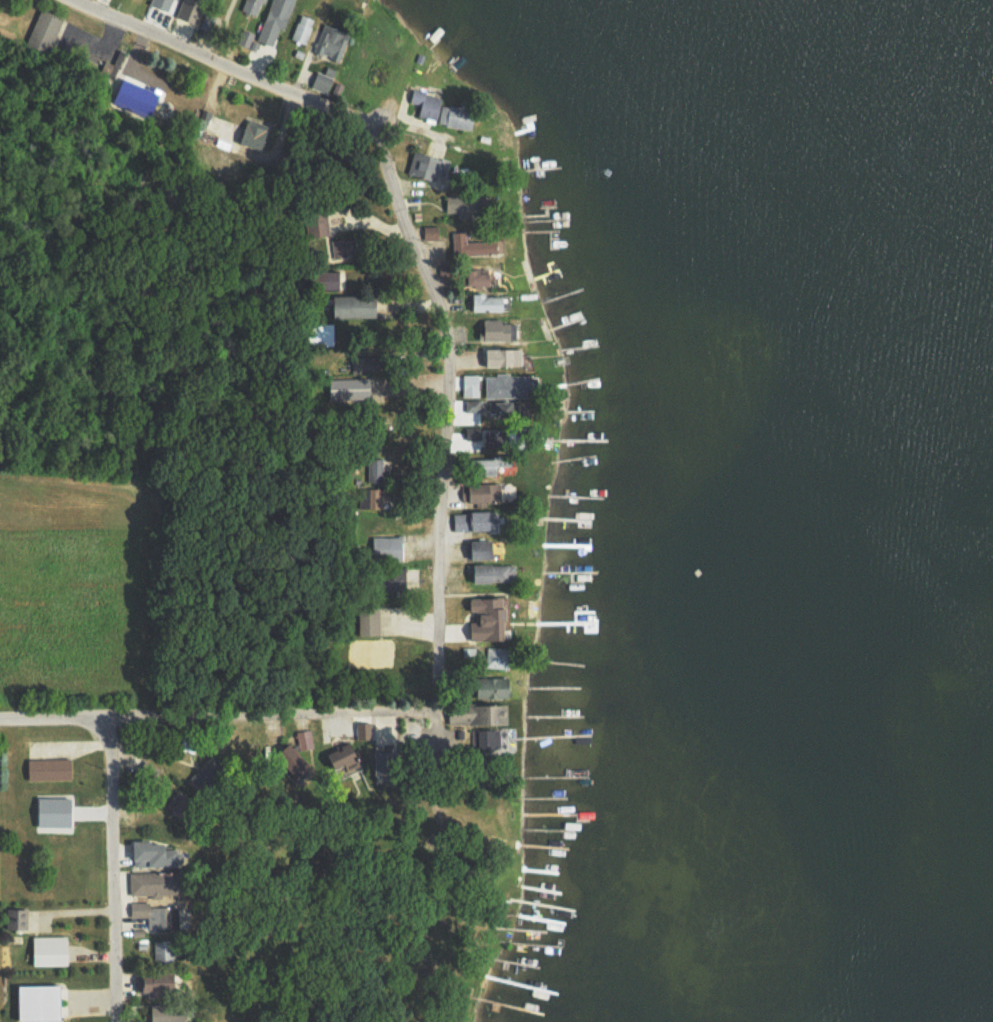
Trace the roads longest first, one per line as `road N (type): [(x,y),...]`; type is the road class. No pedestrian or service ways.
road 1 (residential): [(50,0),(369,130),(430,263),(445,320)]
road 2 (residential): [(409,716),(0,723)]
road 3 (residential): [(445,320),(453,400),(438,650)]
road 4 (residential): [(117,1021),(109,721)]

